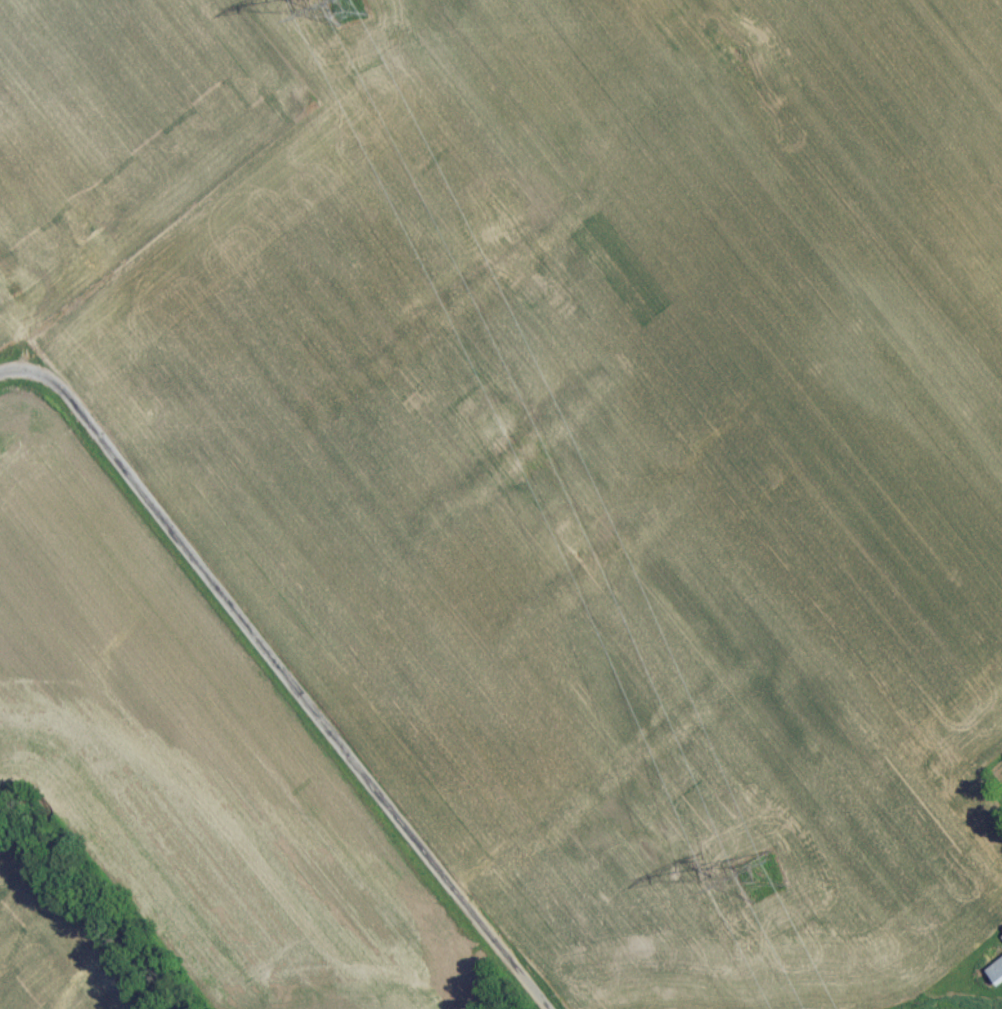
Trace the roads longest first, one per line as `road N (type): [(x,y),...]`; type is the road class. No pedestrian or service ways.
road 1 (residential): [(548,1008),(66,401),(28,377)]

